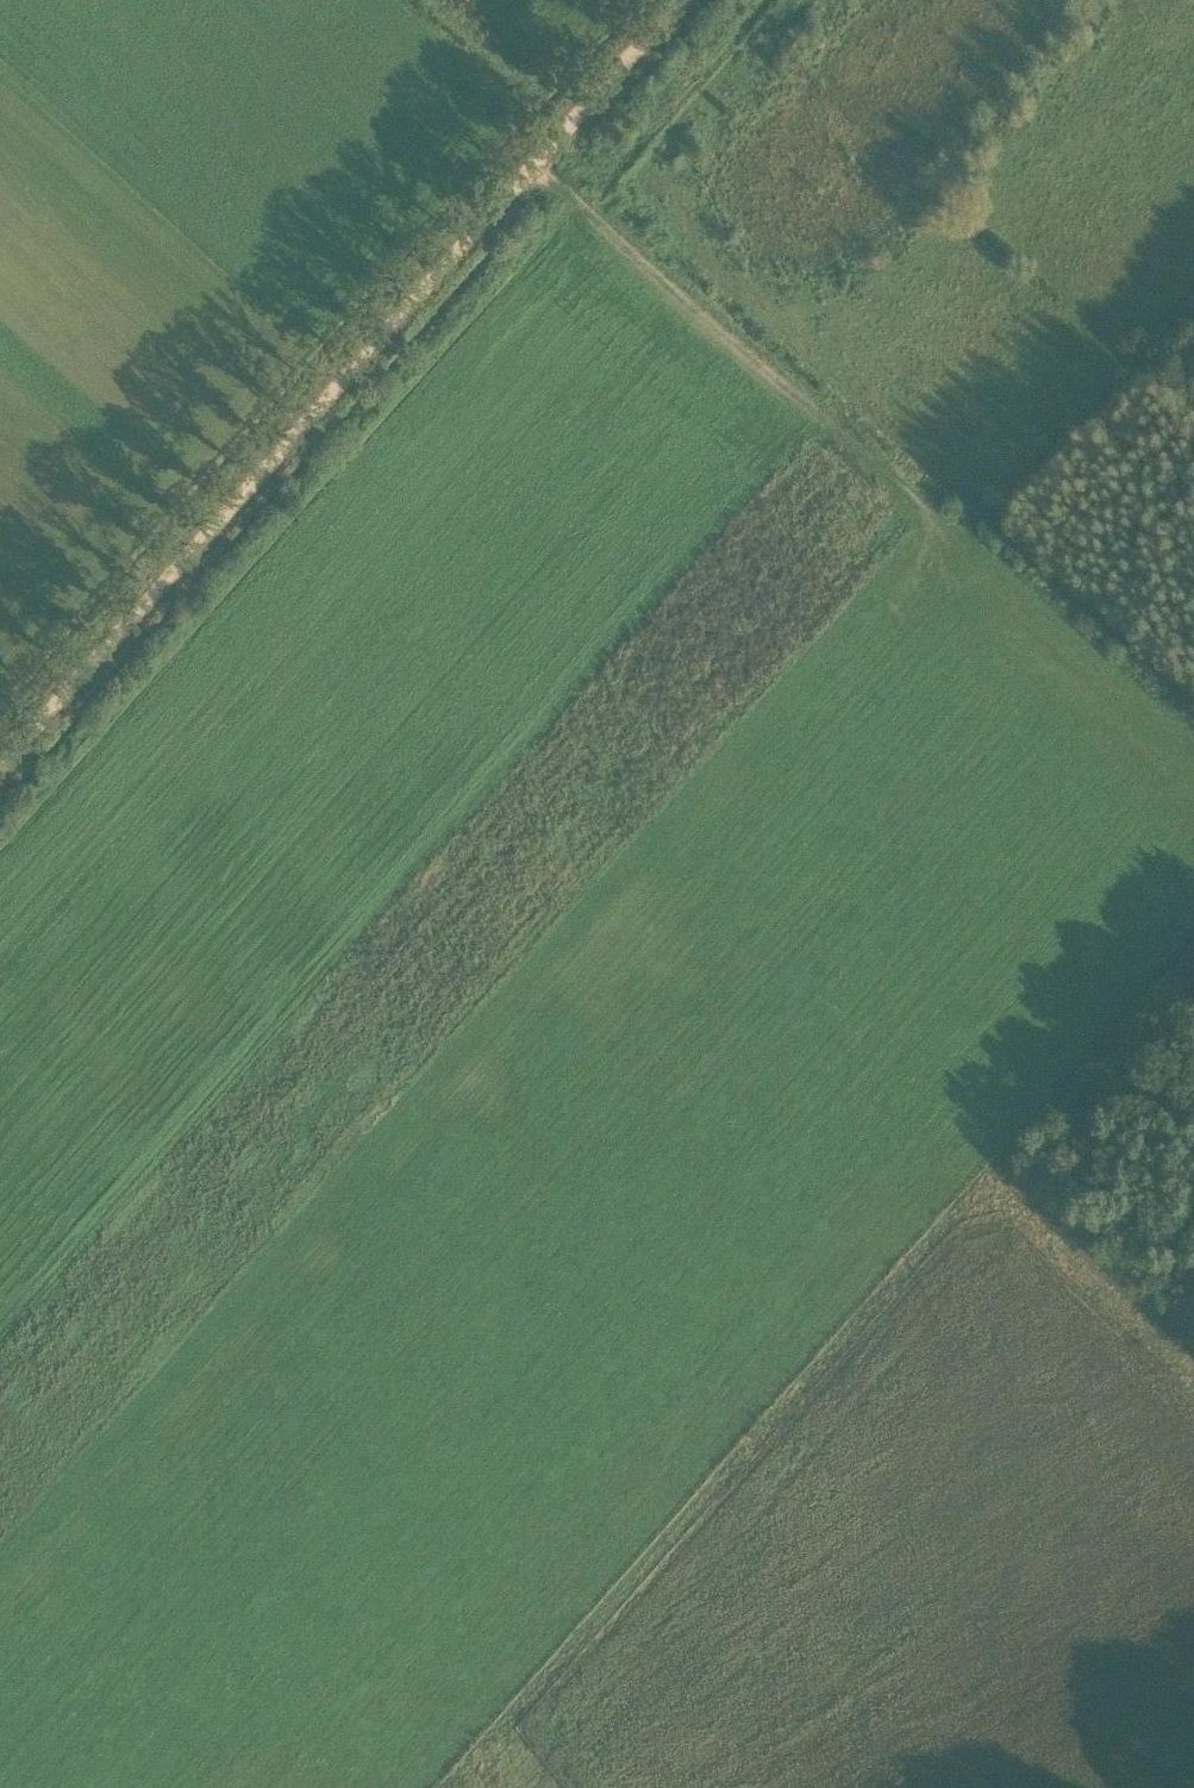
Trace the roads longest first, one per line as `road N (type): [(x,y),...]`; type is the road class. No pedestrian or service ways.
road 1 (track): [(0,777),(689,0)]

